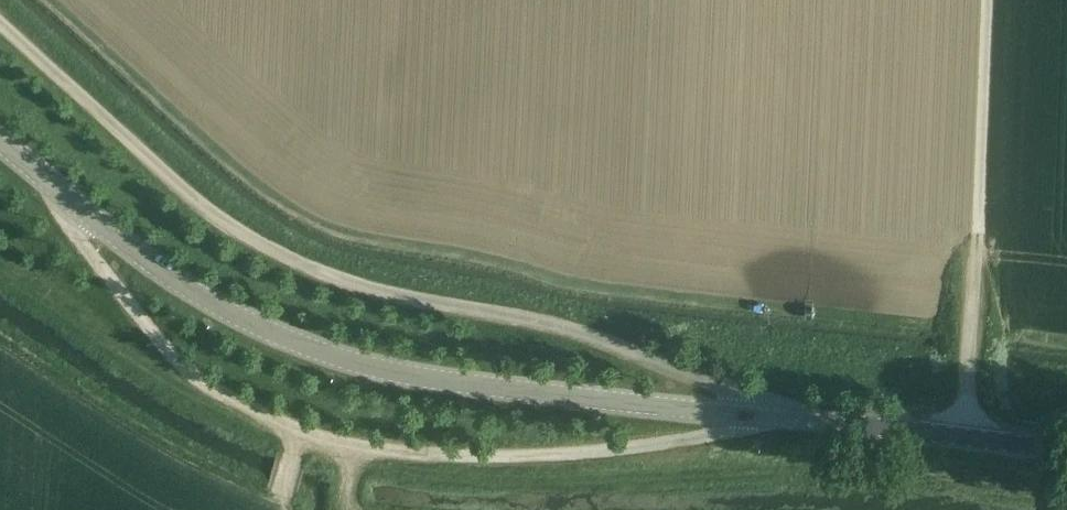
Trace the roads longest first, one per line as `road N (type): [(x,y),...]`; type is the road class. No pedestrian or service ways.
road 1 (tertiary): [(1066,449),(445,379),(334,357),(200,295),(0,142)]
road 2 (track): [(757,415),(691,438),(511,457),(392,451),(313,435),(235,401),(186,368),(113,284),(50,183)]
road 3 (track): [(963,438),(987,0)]

